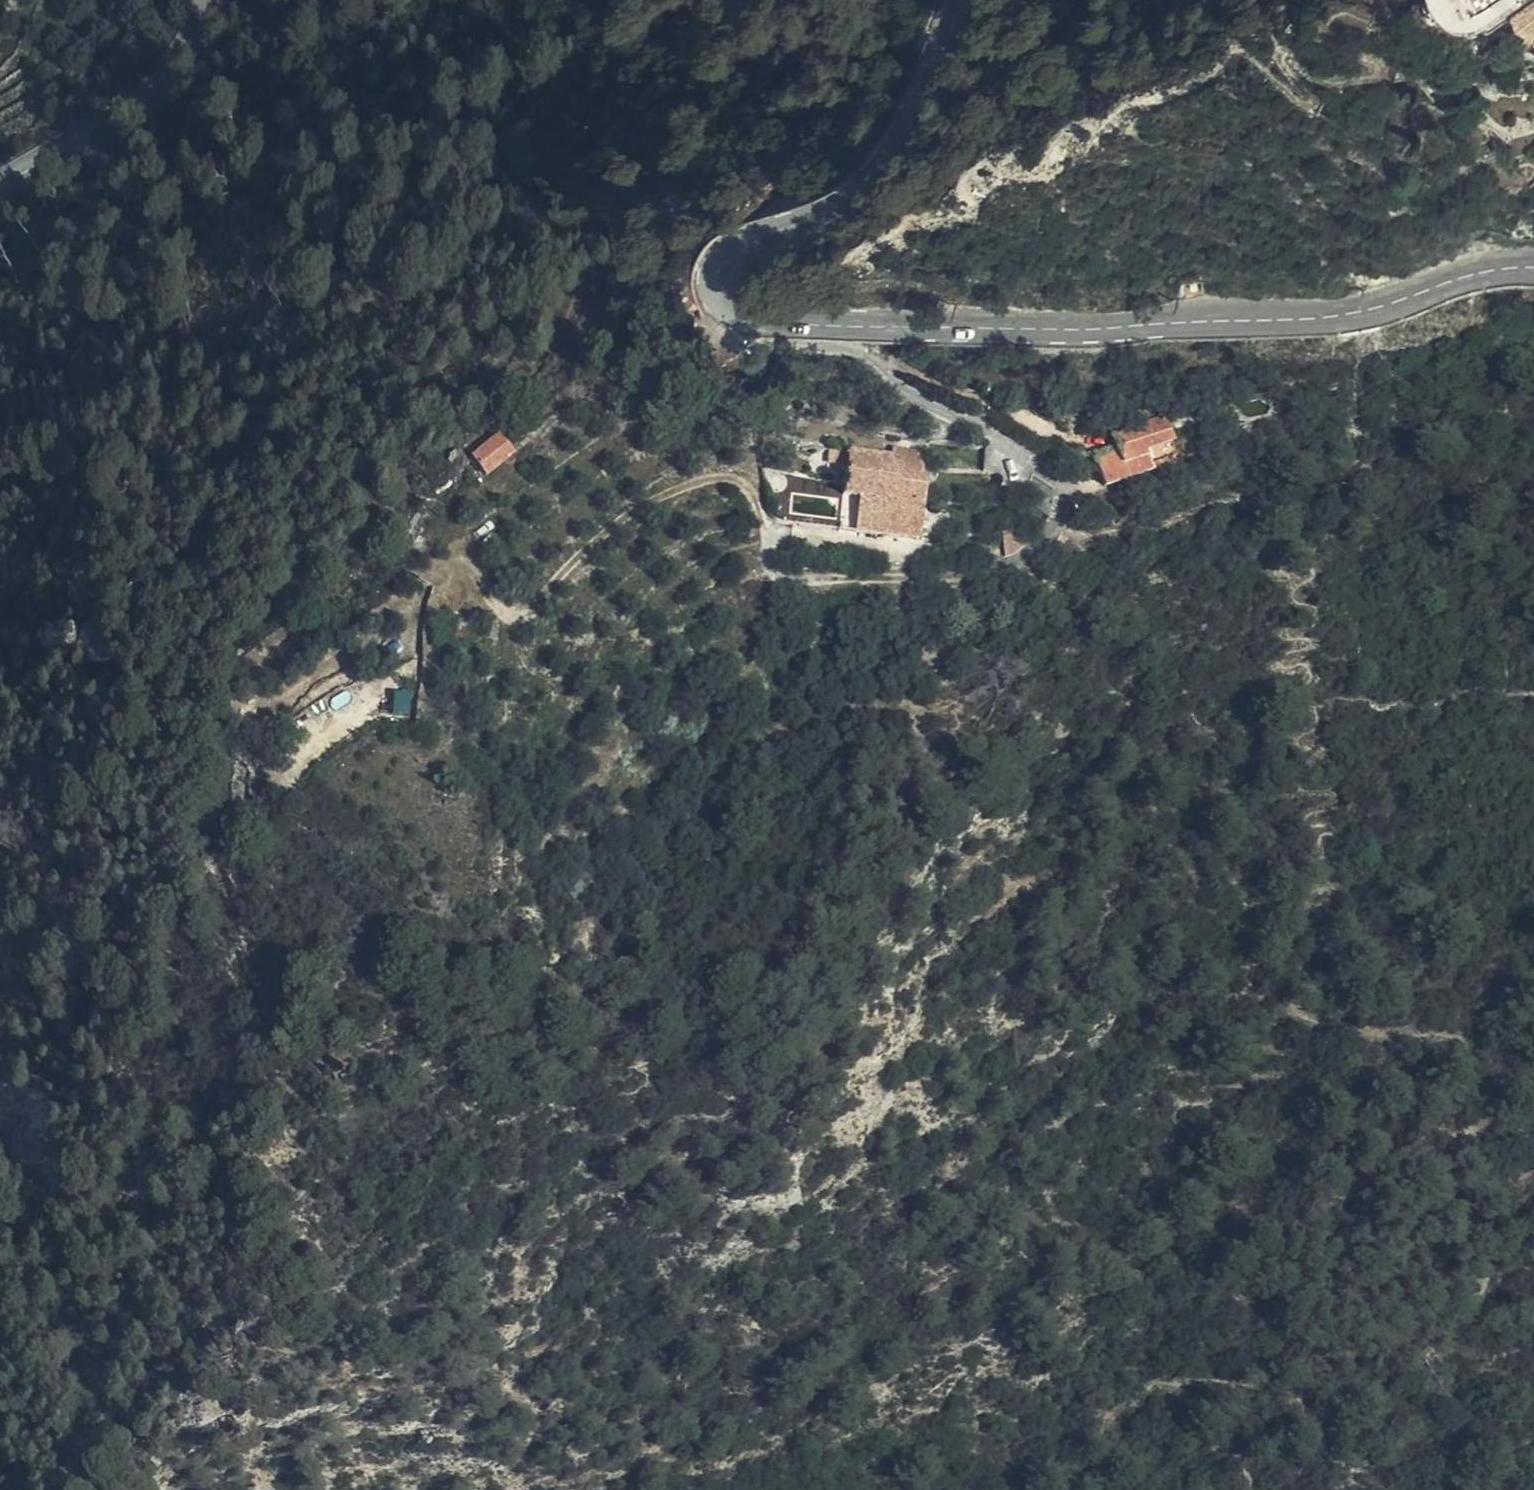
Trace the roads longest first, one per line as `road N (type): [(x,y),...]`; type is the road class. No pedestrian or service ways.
road 1 (tertiary): [(1533,270),(1340,312),(1074,325),(791,318),(740,302),(728,278),(731,252),(745,236),(839,204),(879,178),(914,127),(959,0)]
road 2 (track): [(1057,529),(1015,562),(956,575),(816,580),(781,573),(758,506),(743,483),(727,479),(643,503),(603,533),(531,611),(509,615),(461,561)]
road 3 (tertiary): [(205,0),(182,46),(140,91),(0,180)]

